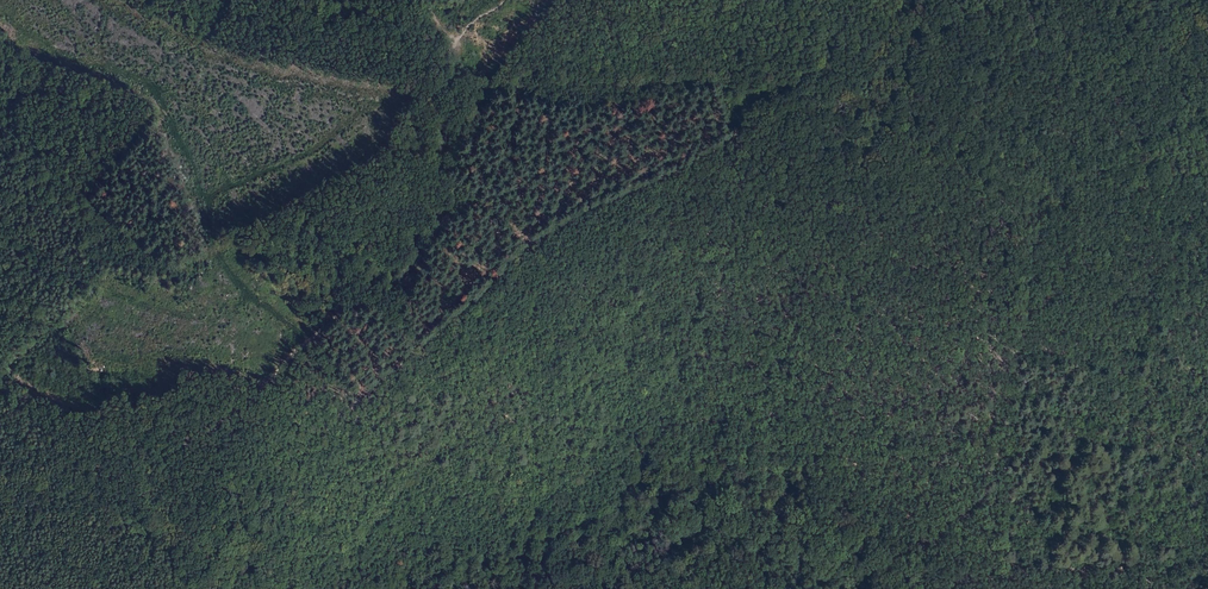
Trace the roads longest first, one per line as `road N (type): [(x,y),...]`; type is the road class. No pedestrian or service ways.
road 1 (track): [(234,588),(244,556),(311,447),(520,250),(699,162),(826,81)]
road 2 (track): [(1207,164),(1138,194),(1029,216),(946,164),(869,144),(826,81)]

